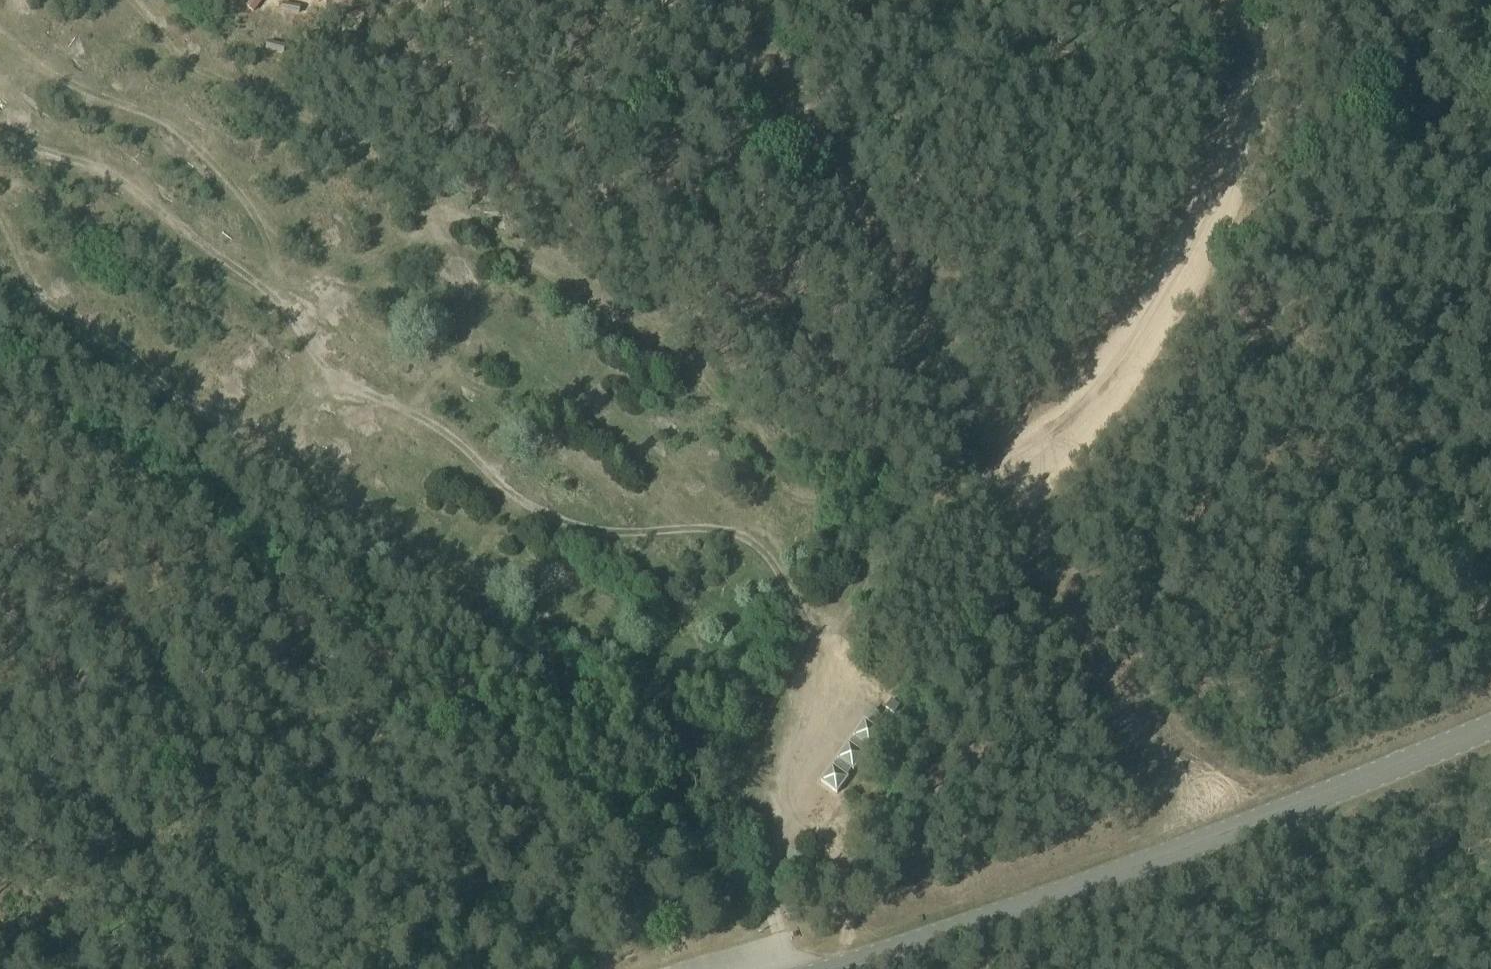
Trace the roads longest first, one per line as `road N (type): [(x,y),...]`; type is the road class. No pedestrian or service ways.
road 1 (track): [(1216,836),(1140,727),(759,57),(752,0)]
road 2 (track): [(1008,490),(1089,407),(1195,252),(1239,118),(1240,55),(1227,0)]

